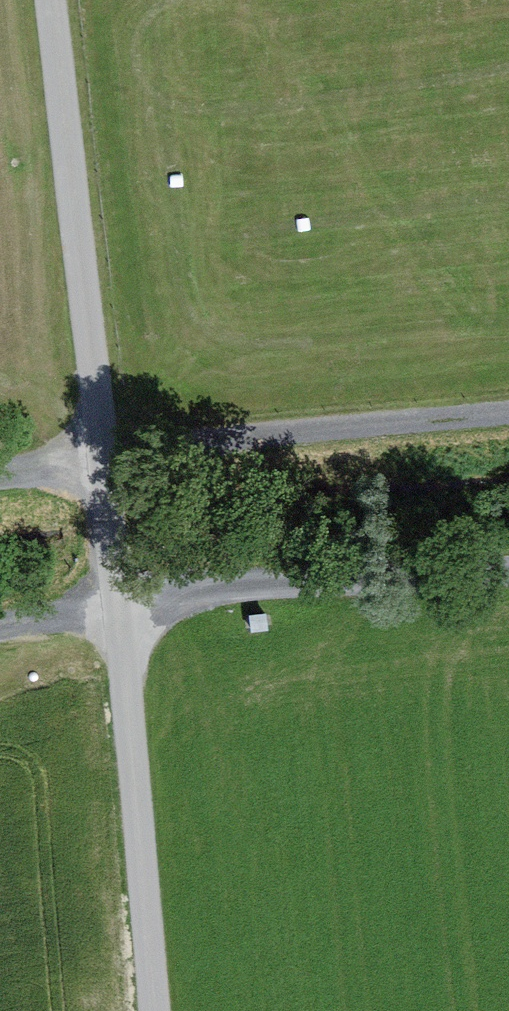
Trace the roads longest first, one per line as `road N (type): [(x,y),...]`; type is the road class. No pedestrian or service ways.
road 1 (unclassified): [(47,0),(153,1010)]
road 2 (track): [(0,628),(222,588),(508,572)]
road 3 (track): [(508,413),(0,469)]

